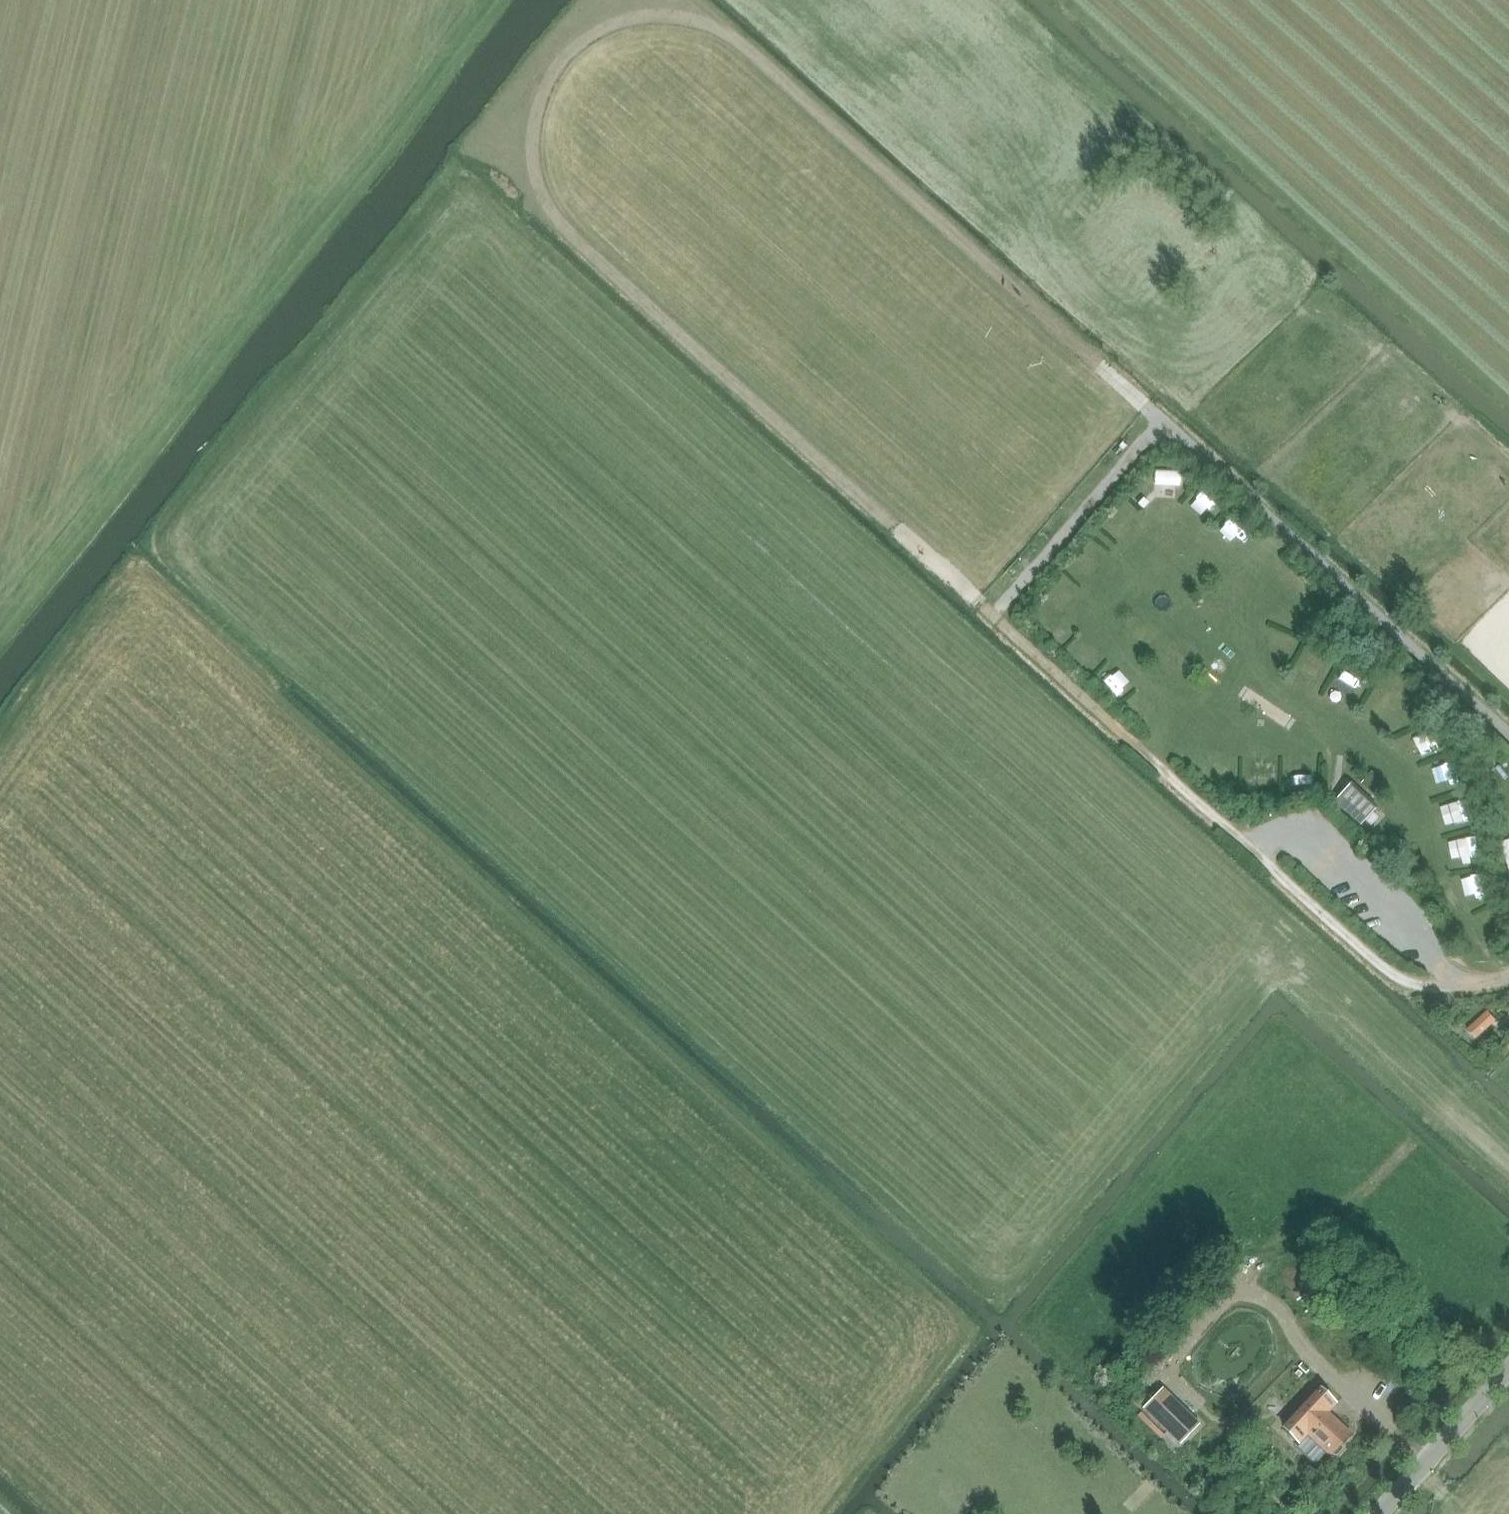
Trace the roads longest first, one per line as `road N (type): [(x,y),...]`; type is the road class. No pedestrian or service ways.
road 1 (track): [(1462,986),(1405,984),(1328,920),(544,208),(529,156),(539,106),(569,52),(607,27),(660,14),(722,32)]
road 2 (track): [(722,32),(1508,733)]
road 3 (track): [(1508,973),(1484,987),(1462,986),(1287,828)]
road 4 (tertiary): [(1382,1513),(1508,1372)]

